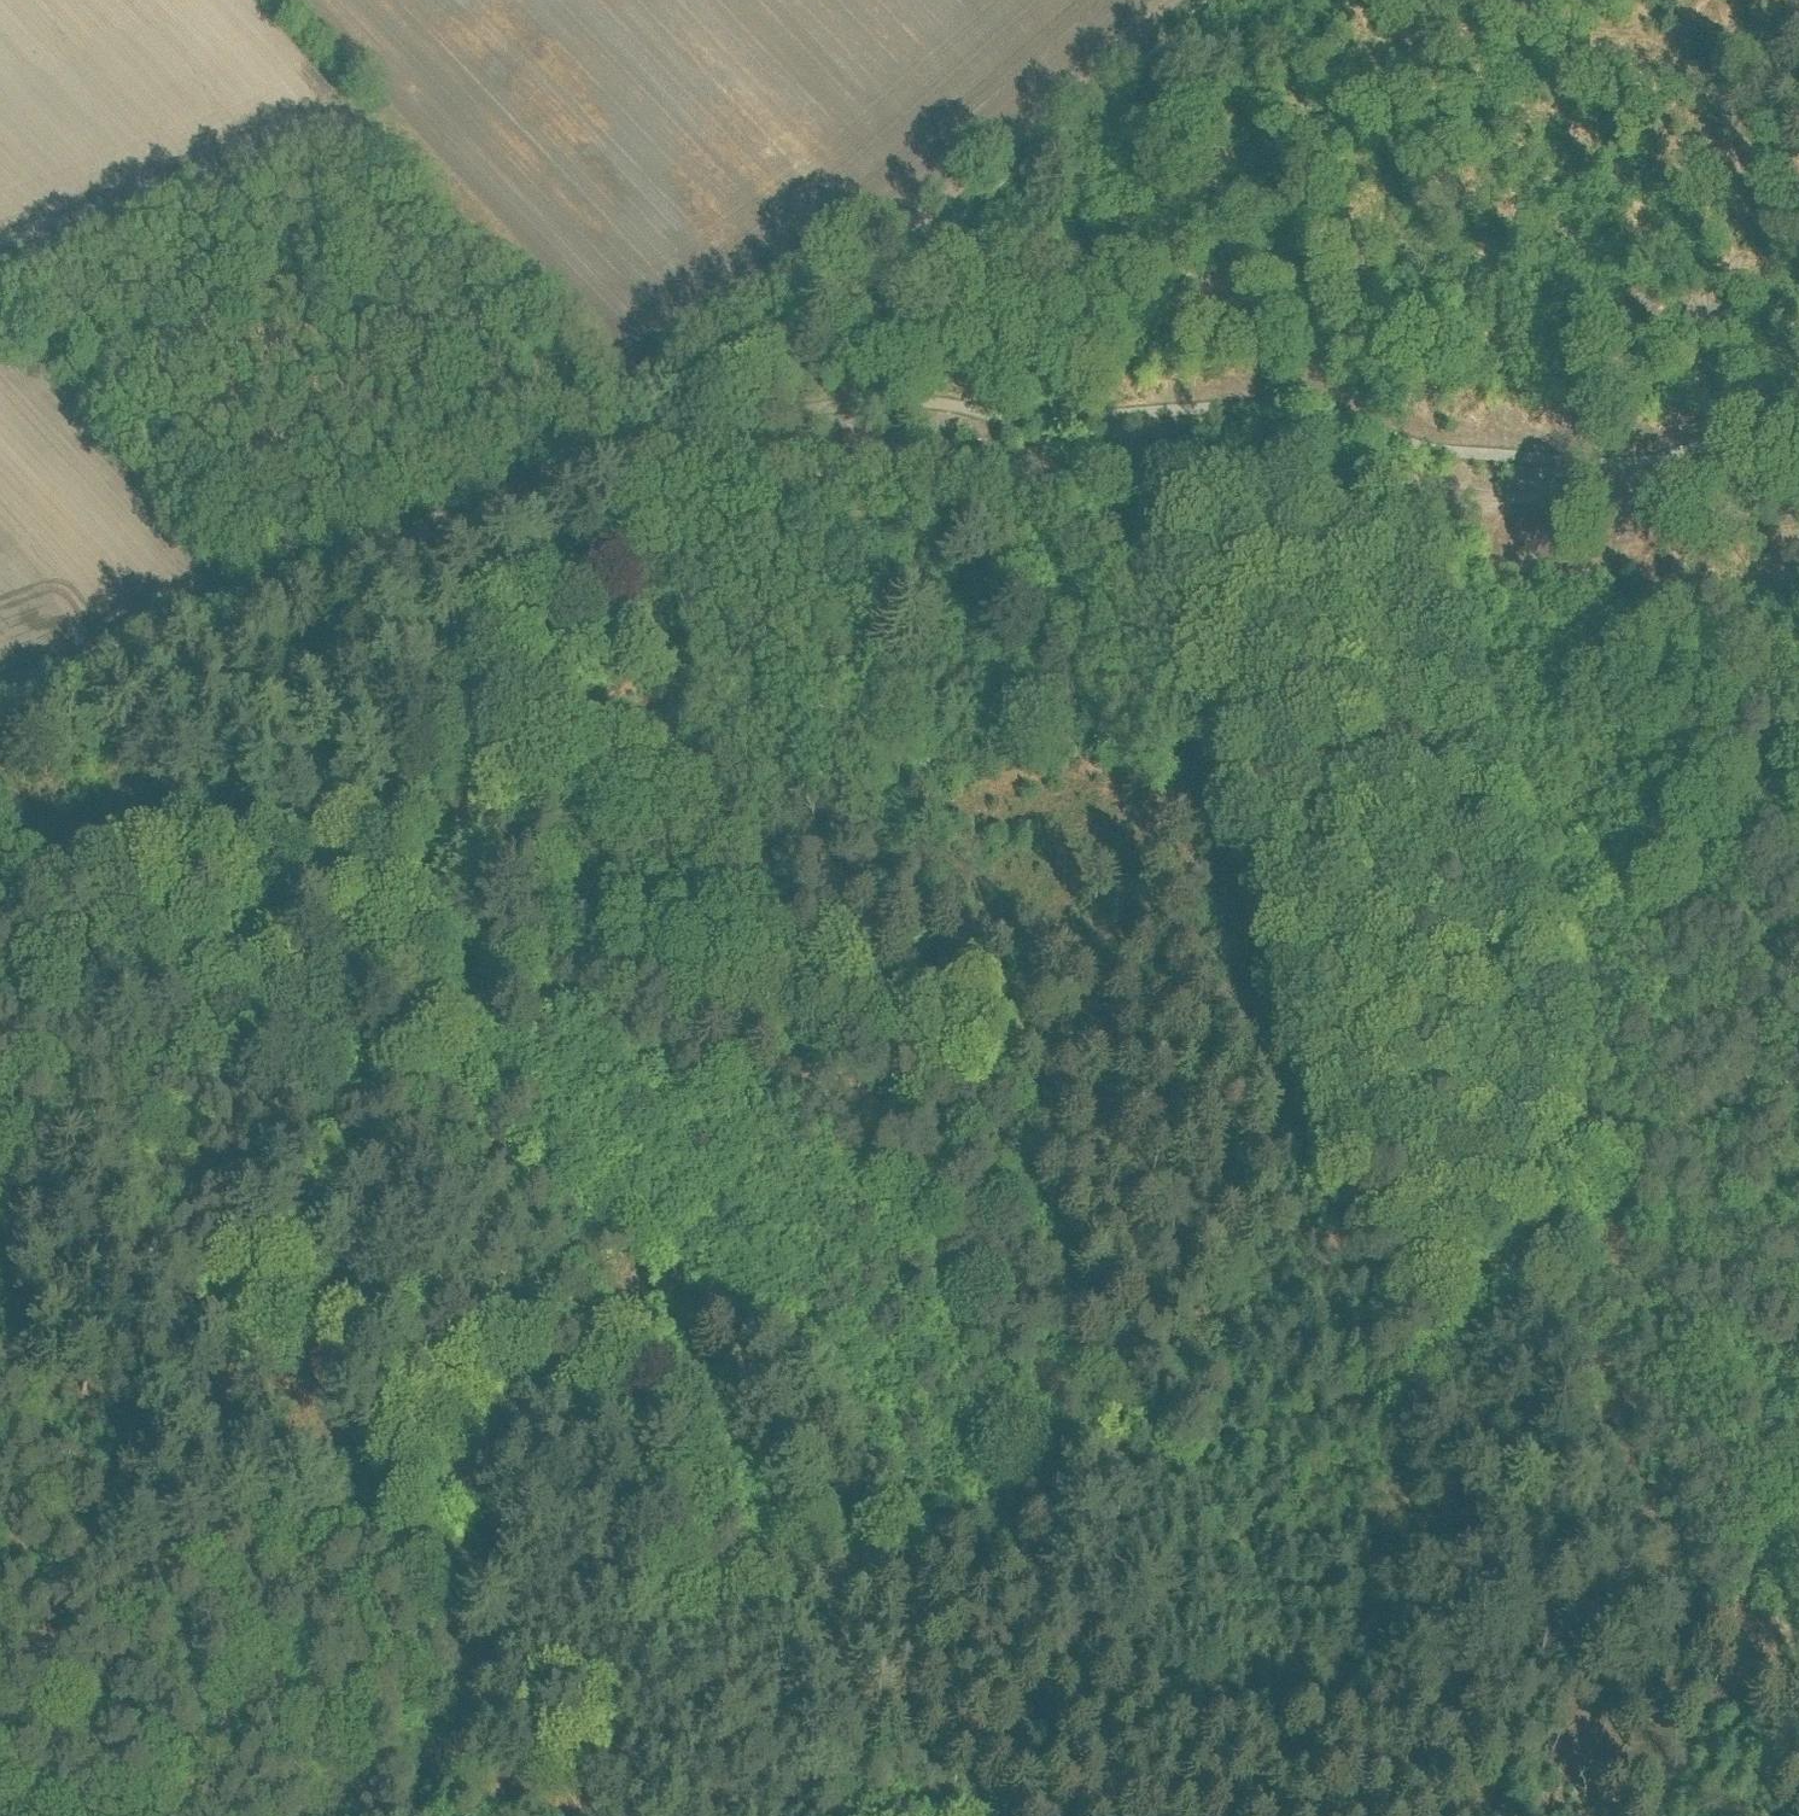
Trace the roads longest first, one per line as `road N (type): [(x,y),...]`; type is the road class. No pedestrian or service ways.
road 1 (track): [(1174,0),(693,422),(603,463)]
road 2 (track): [(695,456),(722,467),(1430,496)]
road 3 (track): [(0,695),(603,463)]
road 4 (track): [(1447,496),(1798,509)]

